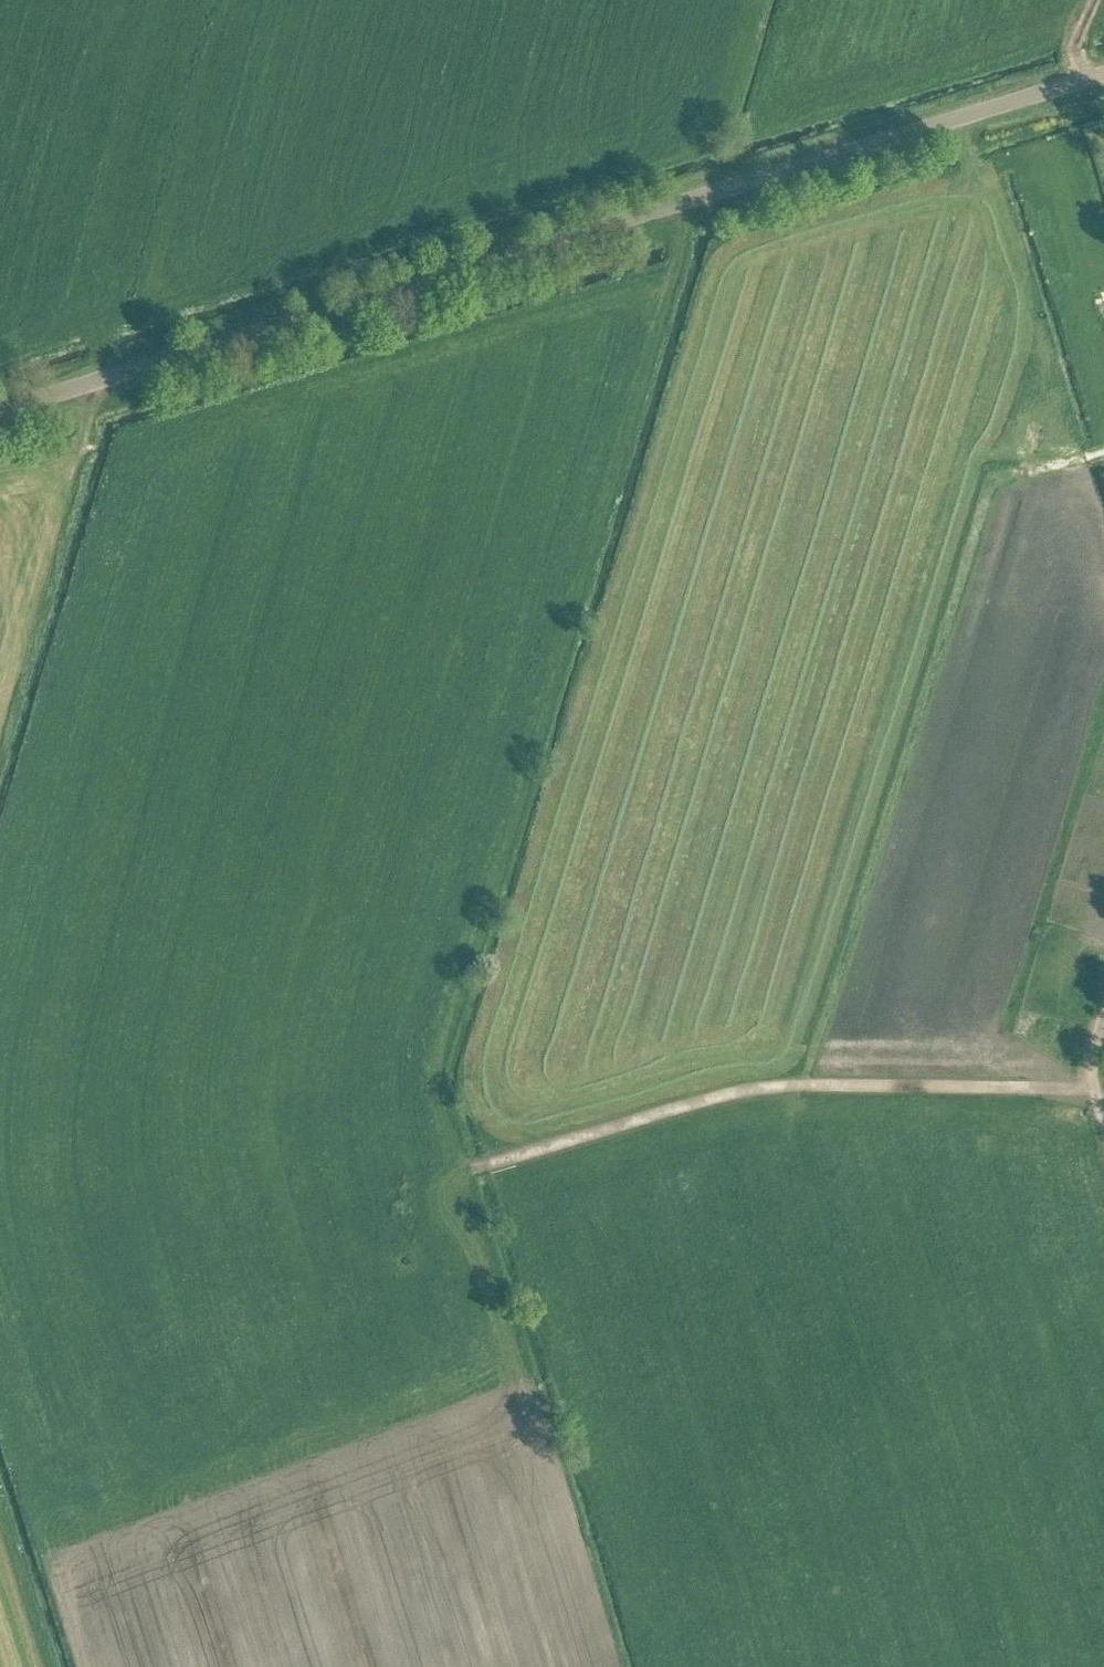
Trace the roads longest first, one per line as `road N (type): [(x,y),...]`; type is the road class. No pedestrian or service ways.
road 1 (unclassified): [(0,407),(1103,72)]

